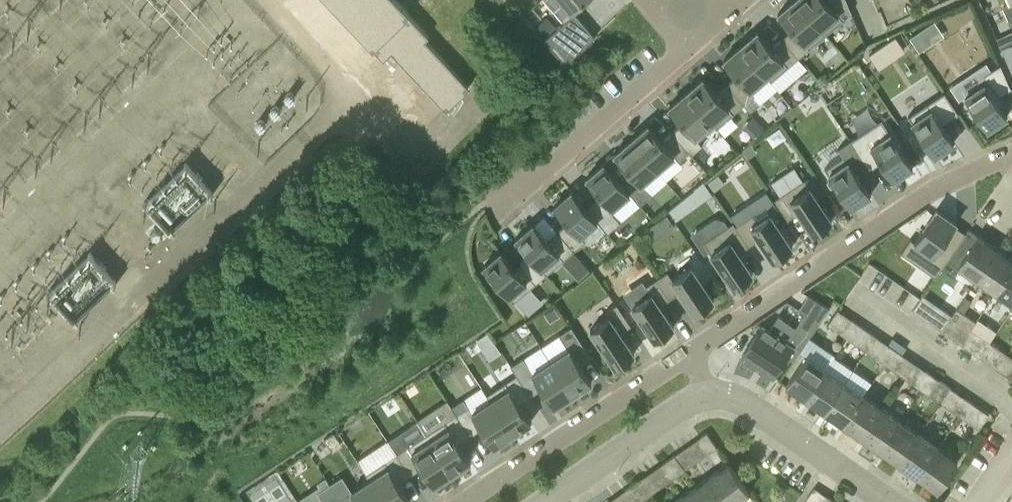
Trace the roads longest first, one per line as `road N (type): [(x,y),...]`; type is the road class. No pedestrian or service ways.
road 1 (residential): [(704,343),(465,501)]
road 2 (residential): [(510,199),(692,44)]
road 3 (residential): [(720,404),(670,413),(546,501)]
road 4 (residential): [(704,343),(860,235)]
road 5 (residential): [(880,501),(751,413),(720,404)]
road 6 (residential): [(1011,398),(869,306)]

